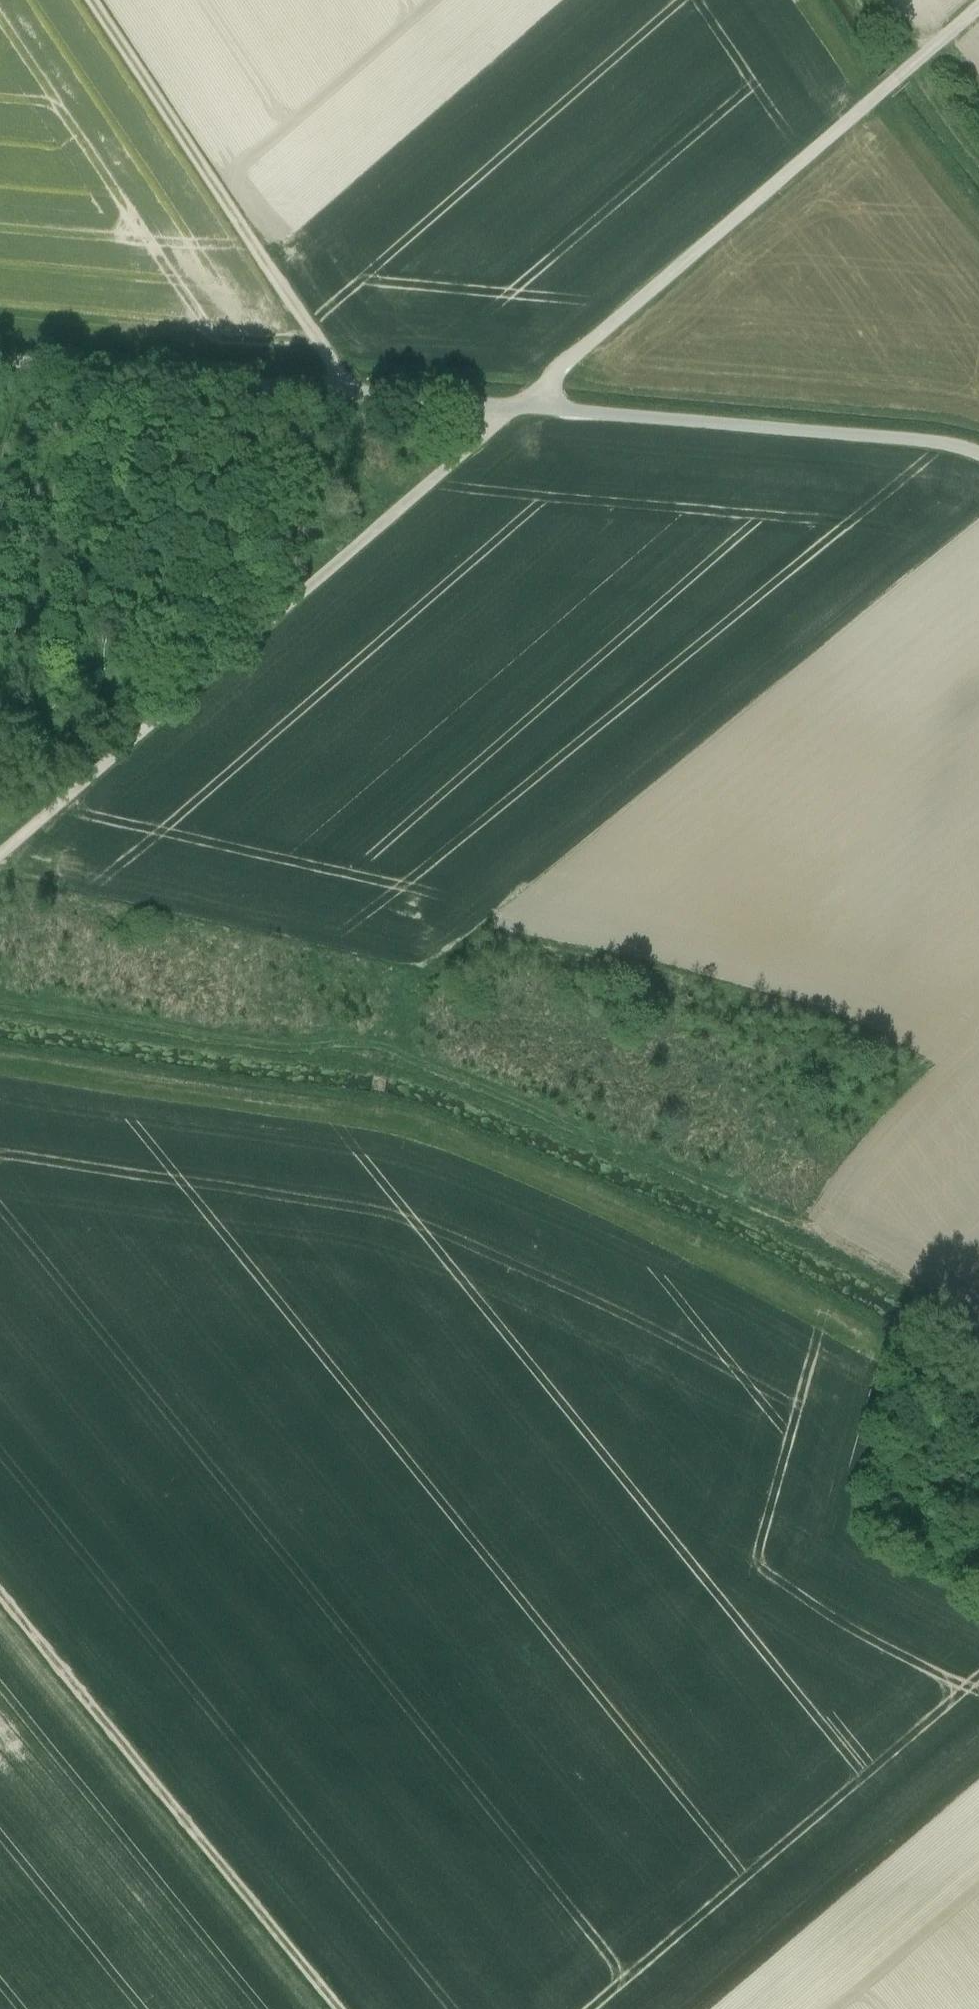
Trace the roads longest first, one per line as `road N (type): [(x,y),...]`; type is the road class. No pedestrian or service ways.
road 1 (unclassified): [(0,857),(528,401)]
road 2 (unclassified): [(528,401),(978,9)]
road 3 (track): [(336,2008),(0,1598)]
road 4 (unclassified): [(528,401),(0,360)]
road 5 (unclassified): [(978,443),(528,401)]

